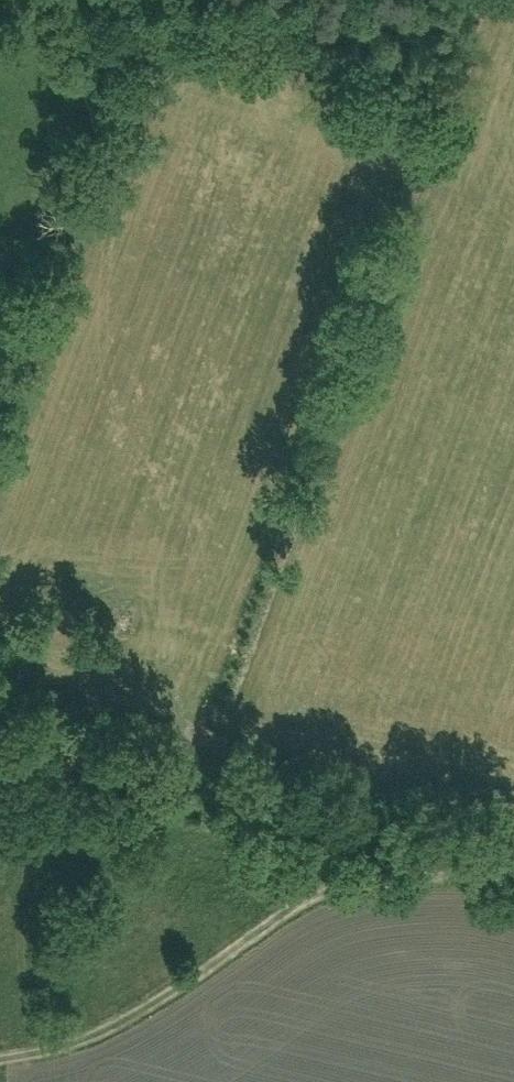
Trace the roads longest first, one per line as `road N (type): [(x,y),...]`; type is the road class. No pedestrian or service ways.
road 1 (track): [(513,866),(333,888),(119,1024),(53,1050),(0,1059)]

